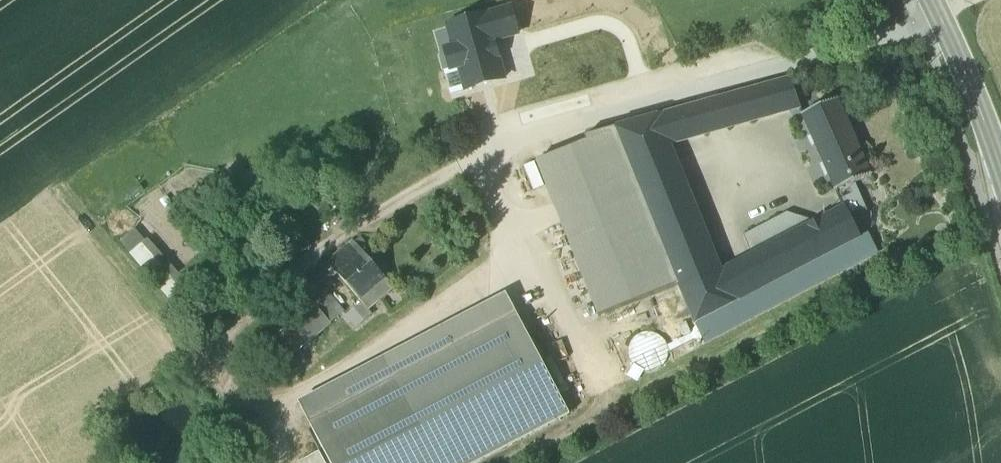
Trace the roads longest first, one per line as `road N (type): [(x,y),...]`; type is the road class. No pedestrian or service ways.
road 1 (secondary): [(1000,173),(932,0)]

